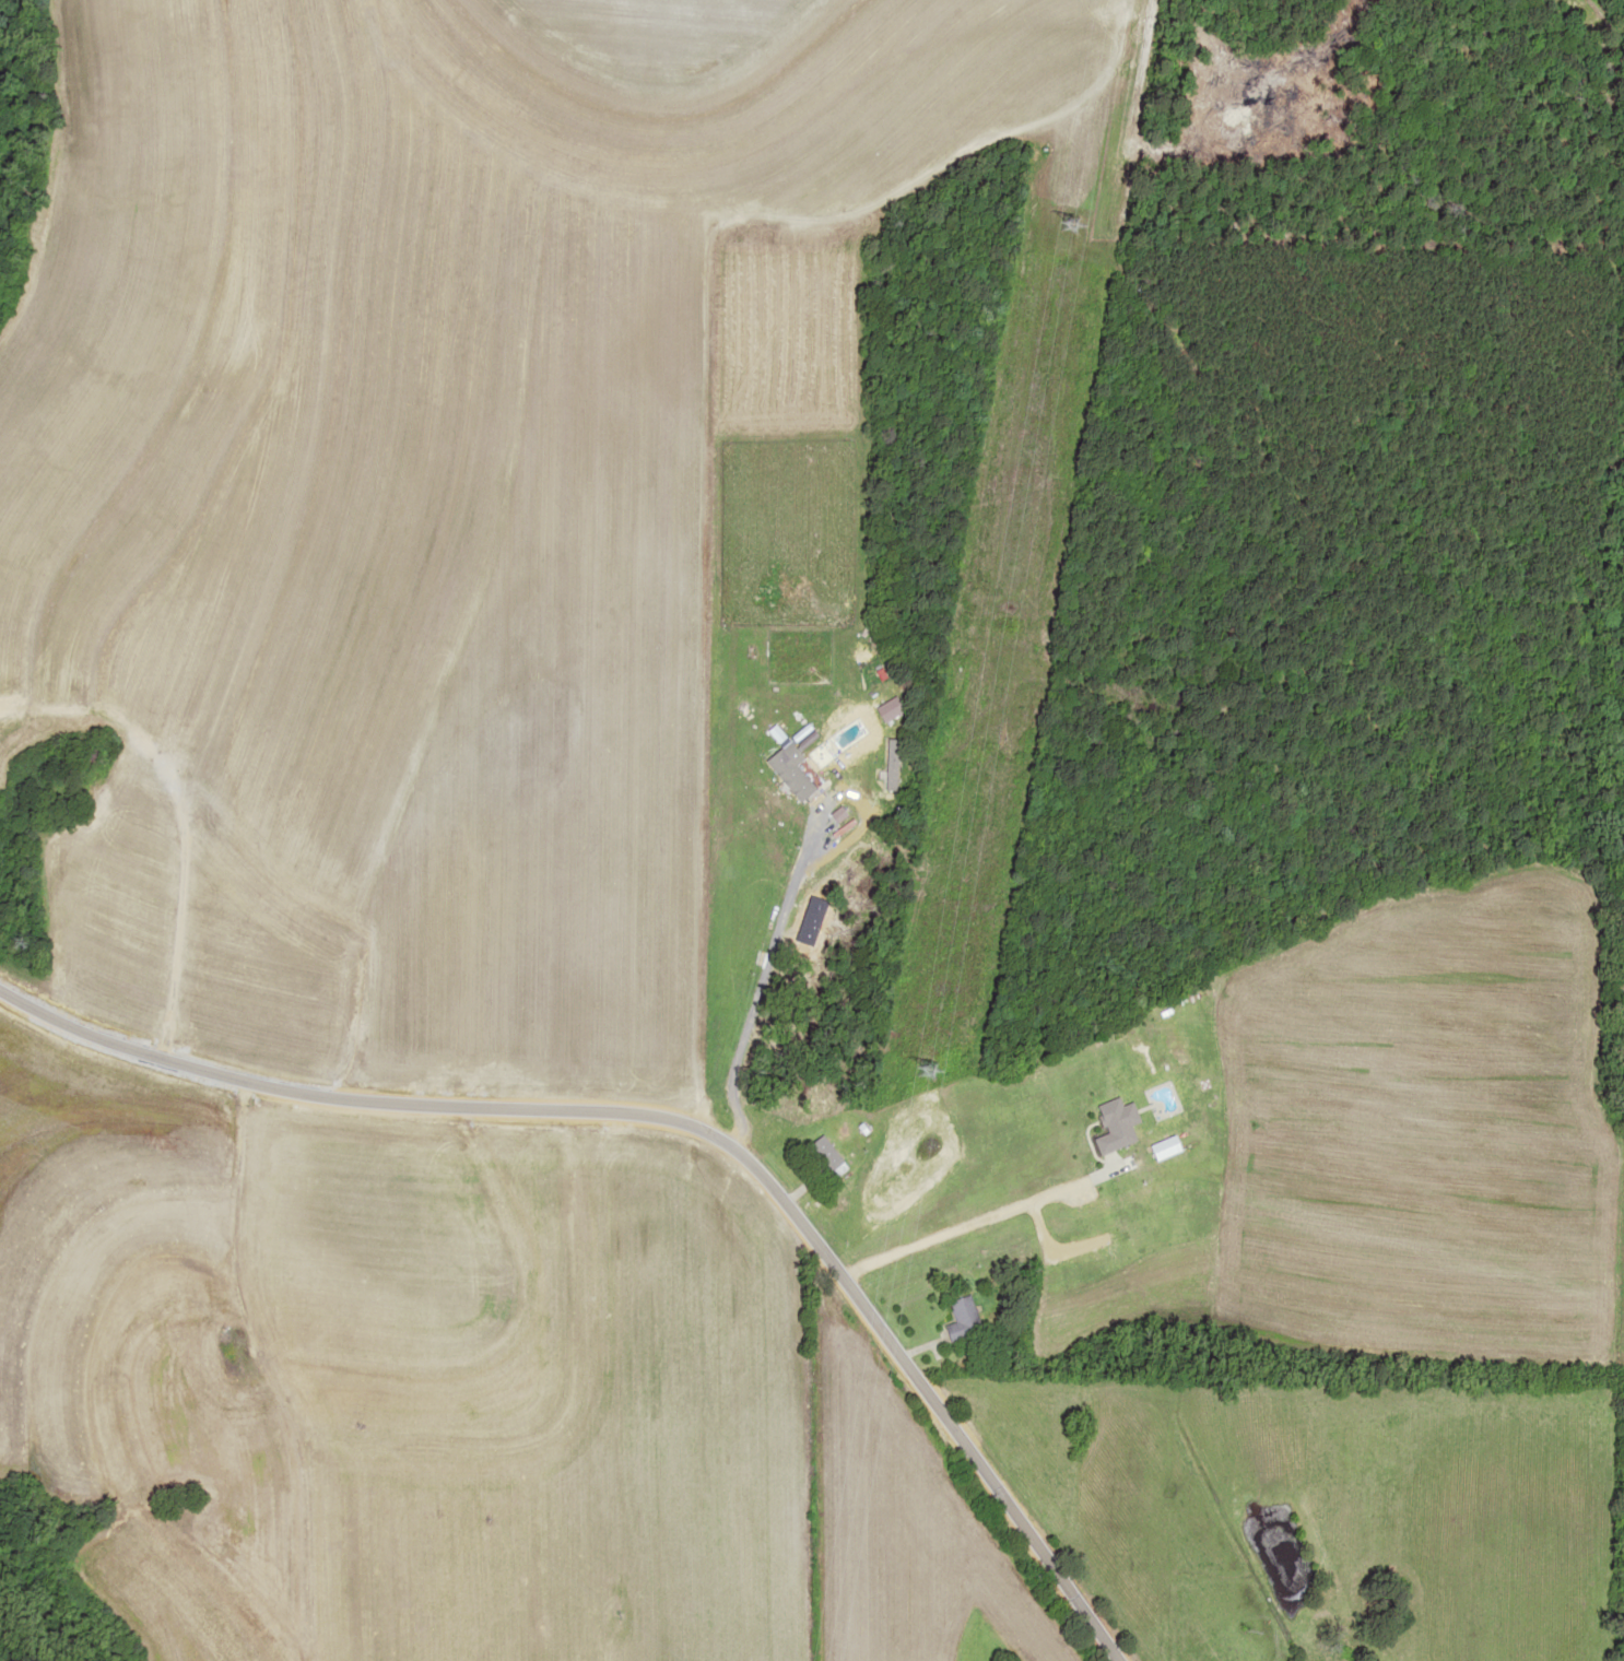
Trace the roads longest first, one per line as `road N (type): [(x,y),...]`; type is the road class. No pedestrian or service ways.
road 1 (tertiary): [(1150,1660),(819,1221),(713,1131),(255,1086),(0,992)]
road 2 (residential): [(325,1660),(317,1489),(249,1327),(255,1086)]

